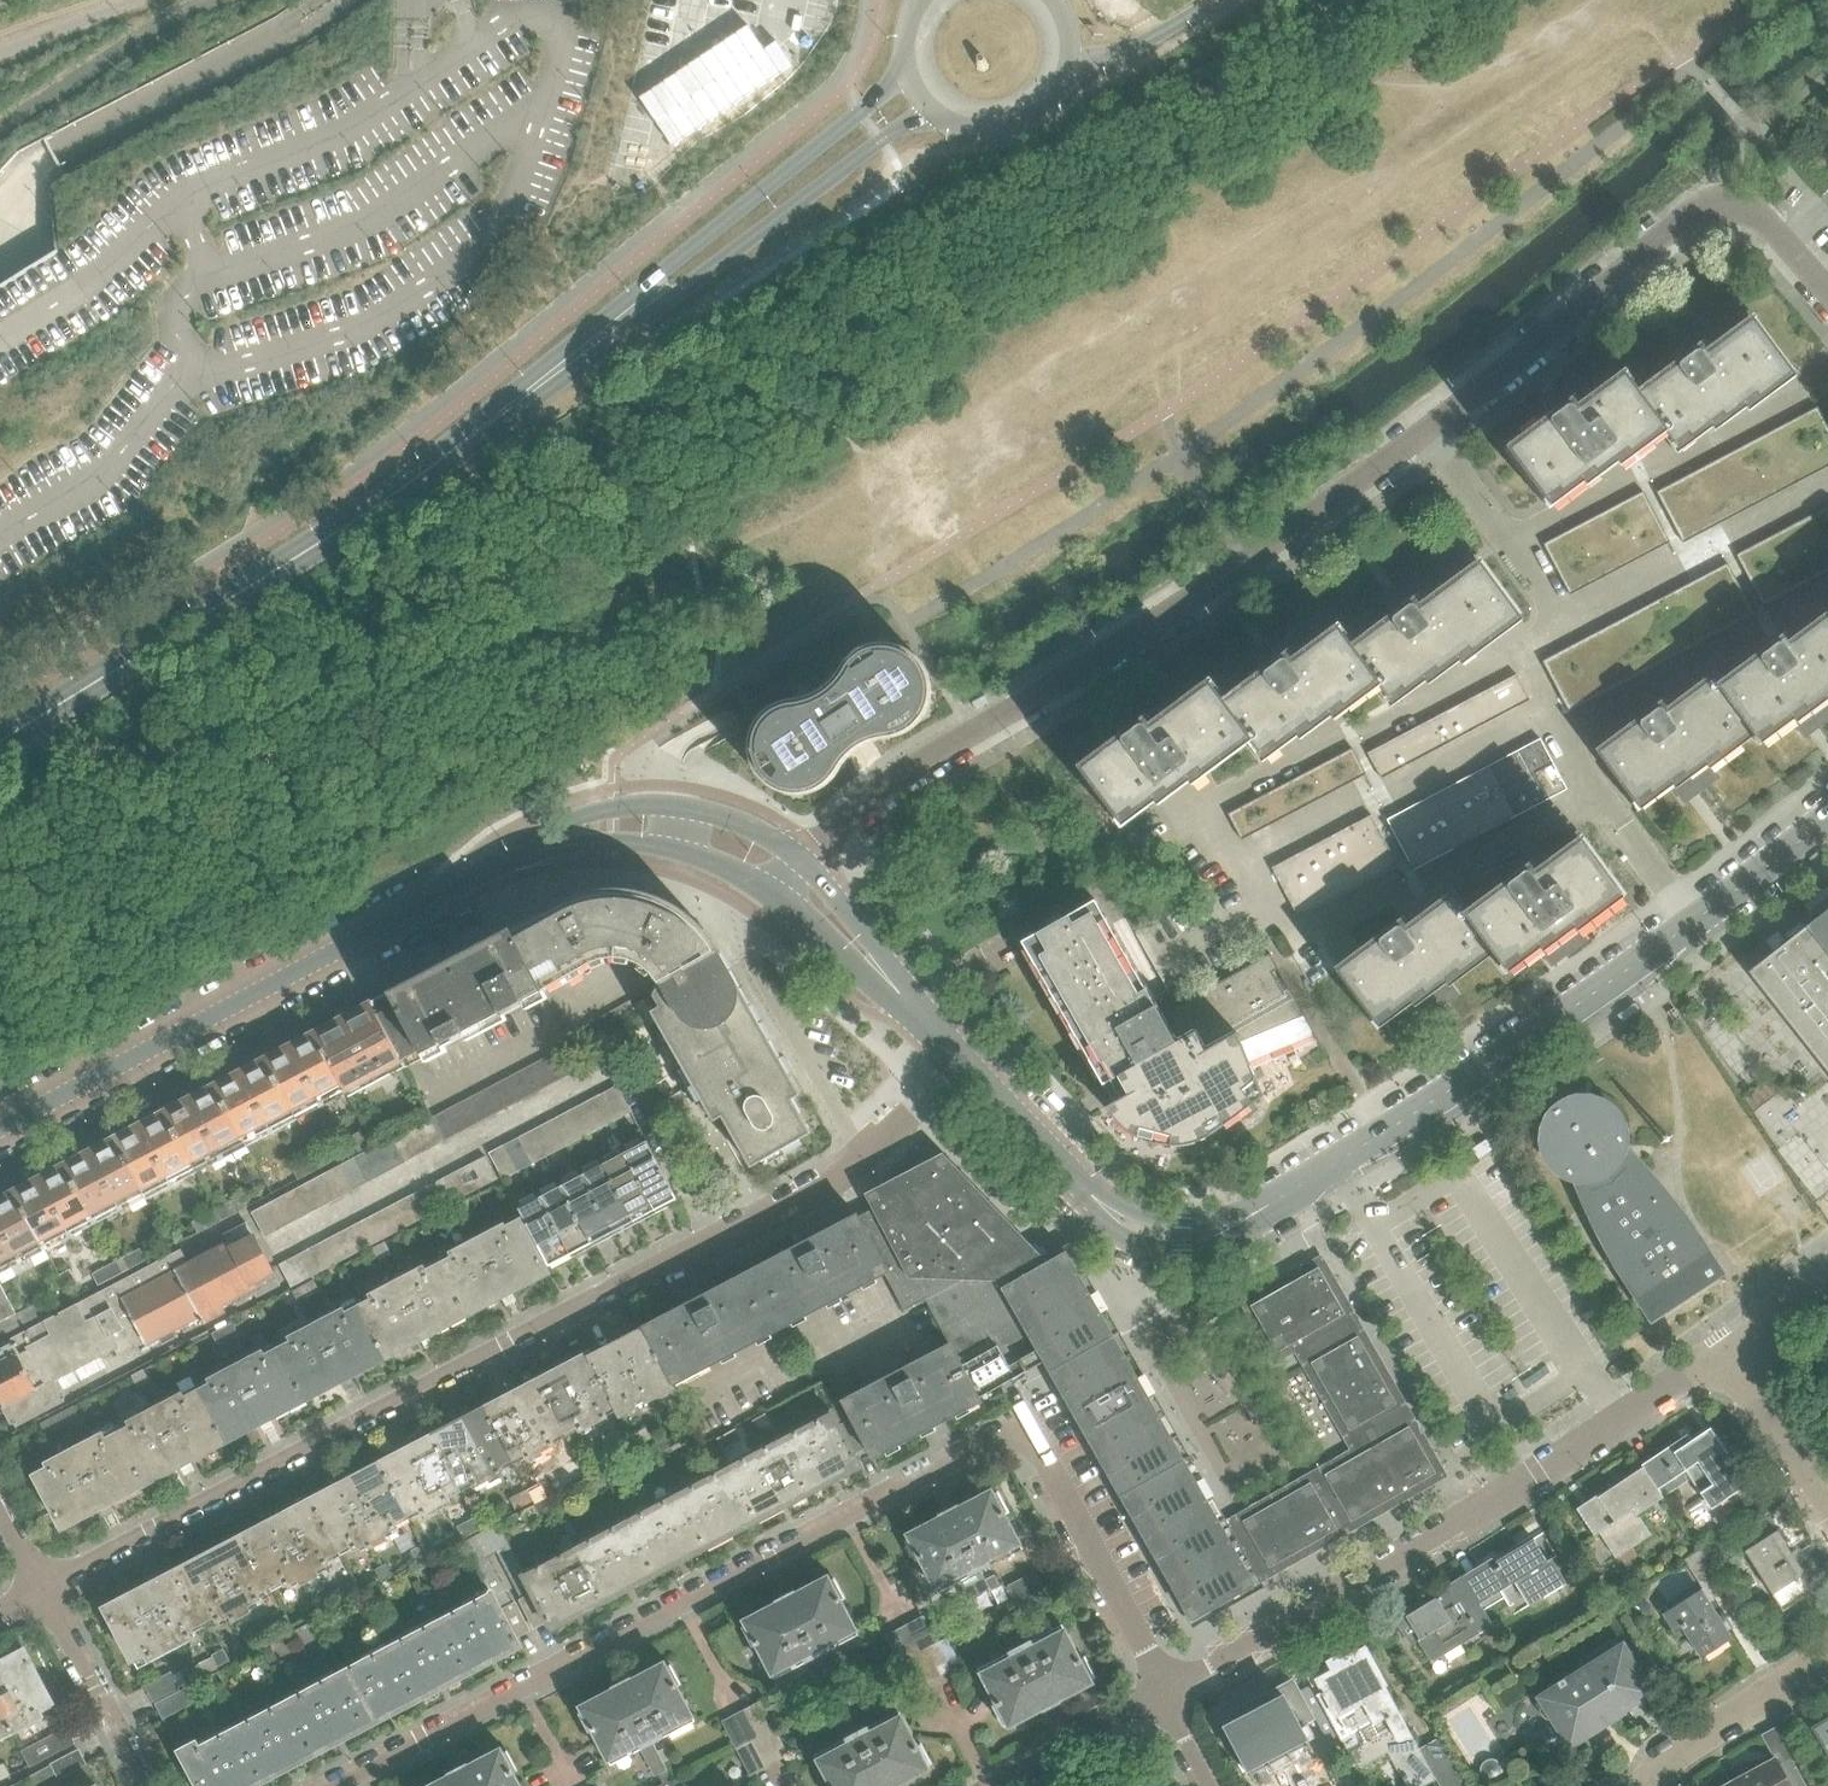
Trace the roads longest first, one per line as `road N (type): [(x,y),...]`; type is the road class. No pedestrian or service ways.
road 1 (primary): [(0,731),(1148,0)]
road 2 (primary): [(1012,0),(0,635)]
road 3 (residential): [(798,863),(880,793),(1157,621),(1429,435),(1673,226),(1698,208),(1732,202)]
road 4 (residential): [(343,1785),(1036,1429),(1170,1691)]
road 5 (residential): [(962,1056),(926,1107),(829,1185),(41,1590)]
road 6 (secondary): [(0,738),(404,485),(657,299)]
road 7 (residential): [(1827,823),(1620,982),(1257,1213)]
road 8 (residential): [(1170,1691),(1475,1515),(1736,1348)]
road 9 (residential): [(0,1126),(551,837)]
road 10 (secondary): [(910,78),(756,199),(657,299)]
road 11 (secondary): [(657,299),(935,112)]
road 12 (residential): [(150,1785),(41,1590)]
road 13 (residential): [(1170,1691),(988,1785)]
road 14 (residential): [(1666,1785),(1700,1750),(1827,1660)]
road 15 (residential): [(1095,1196),(1126,1237),(1151,1248),(1210,1247),(1257,1213)]
road 16 (residential): [(1095,1196),(962,1056)]
road 17 (residential): [(1827,1496),(1736,1348)]
road 18 (secondary): [(935,112),(968,129),(1006,128),(1039,112),(1068,64)]
road 19 (residential): [(1257,1213),(1182,1221),(1095,1196)]
road 20 (primary): [(1068,64),(1143,44),(1218,0)]
road 21 (residential): [(767,890),(846,962),(881,970)]
road 22 (residential): [(798,863),(722,815),(672,806)]
road 23 (residential): [(881,970),(866,937),(798,863)]
road 24 (residential): [(1827,286),(1757,210),(1732,202)]
road 25 (residential): [(672,806),(589,813),(551,837)]
road 26 (residential): [(551,837),(673,845)]
road 27 (residential): [(1736,1348),(1827,1271)]

